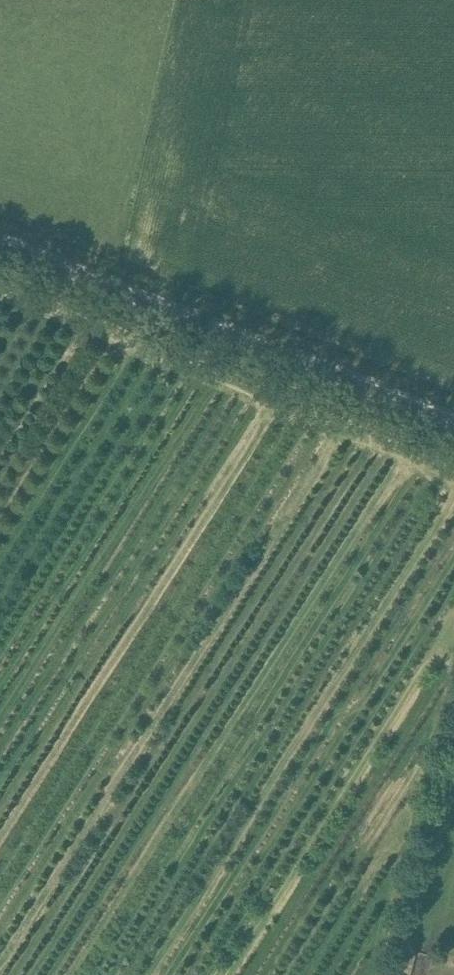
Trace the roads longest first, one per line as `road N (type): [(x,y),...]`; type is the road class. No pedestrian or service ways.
road 1 (unclassified): [(453,420),(0,241)]

